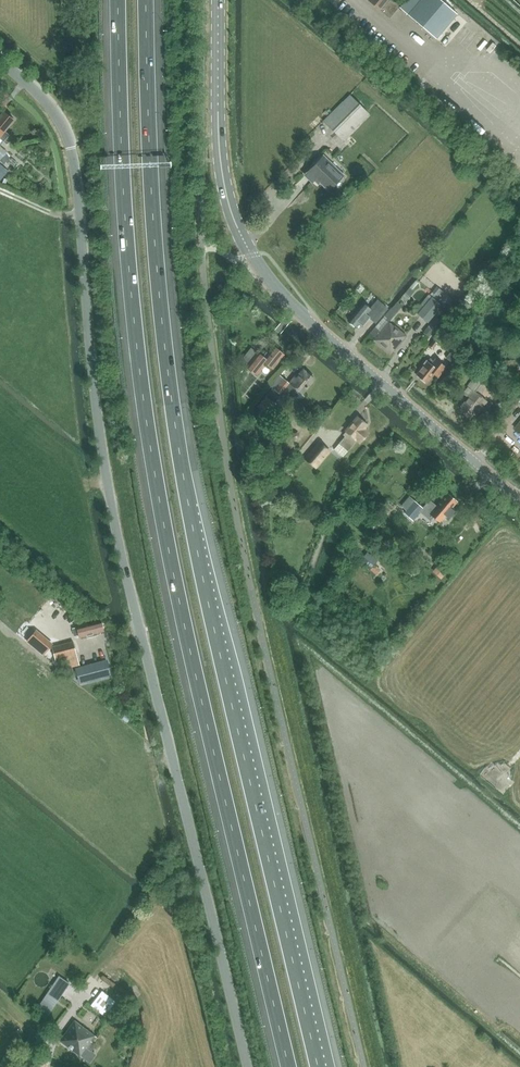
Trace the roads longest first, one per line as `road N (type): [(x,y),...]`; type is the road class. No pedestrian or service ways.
road 1 (motorway): [(319,1066),(180,453),(154,220),(146,0)]
road 2 (motorway): [(118,0),(129,267),(157,485),(289,1066)]
road 3 (unclassified): [(248,1066),(105,475),(72,147),(48,103),(0,60)]
road 4 (tertiary): [(519,500),(291,303),(252,255),(221,165),(219,0)]

